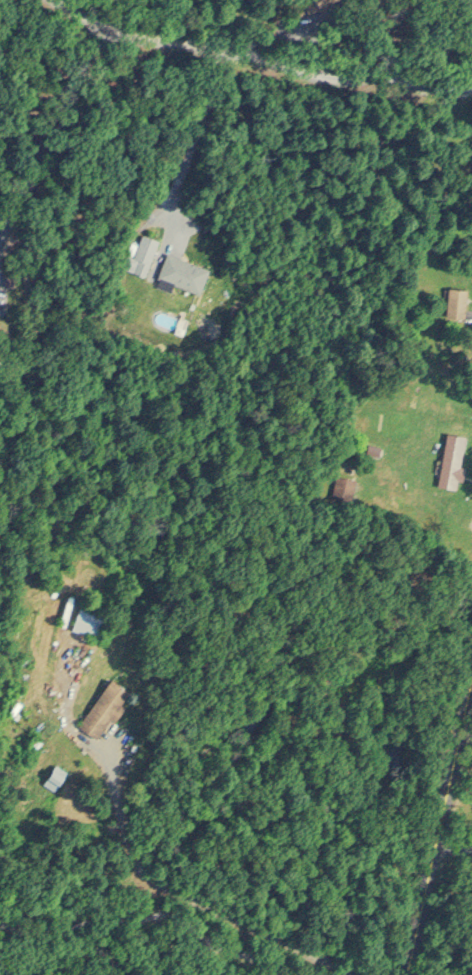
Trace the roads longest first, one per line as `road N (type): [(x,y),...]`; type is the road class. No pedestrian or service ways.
road 1 (residential): [(471,87),(333,81),(99,29),(55,0)]
road 2 (tertiary): [(403,974),(471,652)]
road 3 (residential): [(0,913),(56,923),(161,917),(288,974)]

